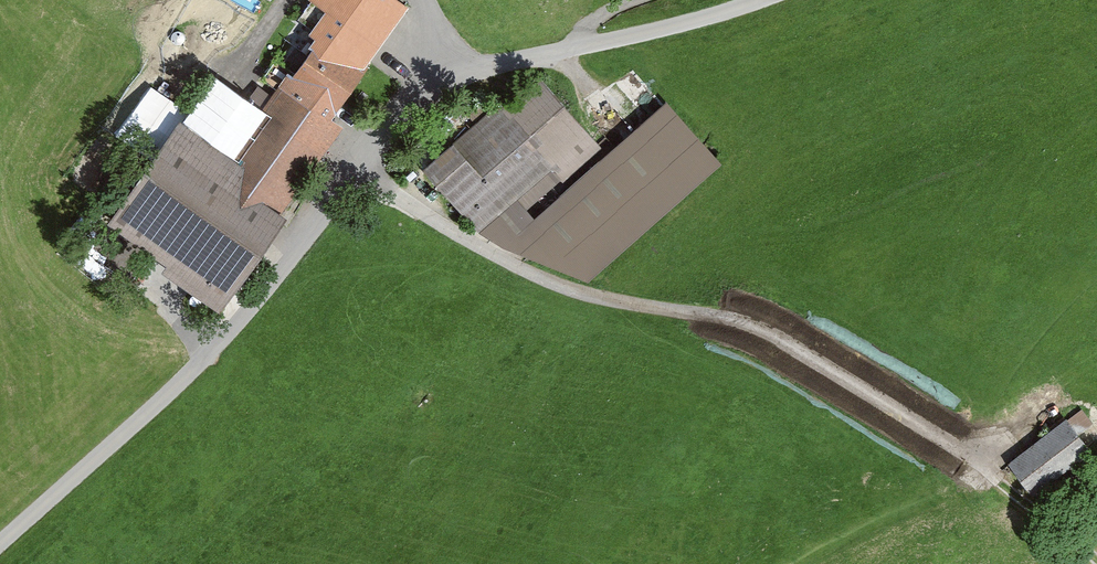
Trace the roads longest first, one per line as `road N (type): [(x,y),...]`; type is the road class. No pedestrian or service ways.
road 1 (unclassified): [(755,0),(437,77),(163,397),(0,545)]
road 2 (track): [(1096,558),(981,466)]

